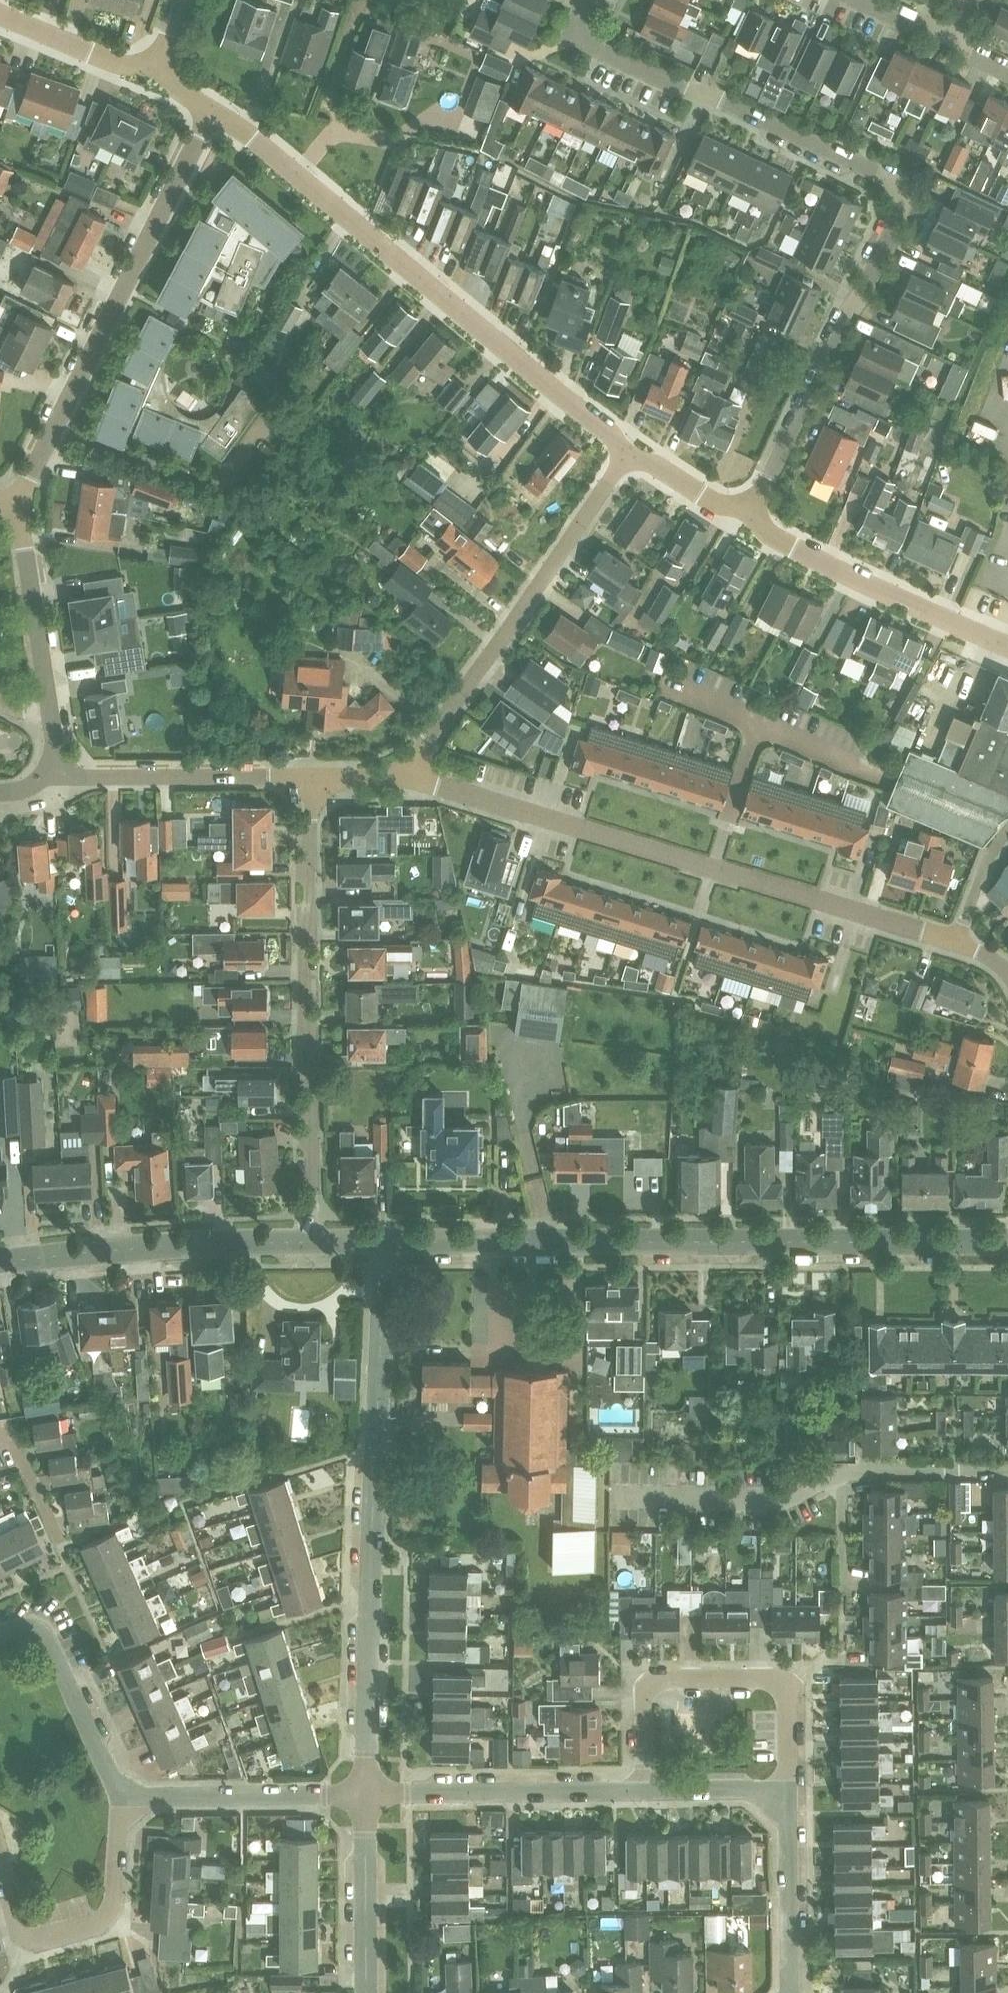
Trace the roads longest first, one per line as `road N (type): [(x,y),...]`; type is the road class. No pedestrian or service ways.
road 1 (residential): [(746,522),(891,227),(897,193),(884,177),(571,33),(587,0)]
road 2 (tertiary): [(386,1242),(1007,1244)]
road 3 (residential): [(950,947),(404,774)]
road 4 (residential): [(367,1791),(386,1242)]
road 5 (residential): [(217,105),(460,317),(633,447)]
road 6 (residential): [(315,1243),(303,1004),(309,775)]
road 7 (residential): [(18,501),(217,105)]
road 8 (residential): [(404,774),(633,447)]
road 9 (residential): [(790,1791),(789,1696),(751,1681),(645,1682),(646,1790)]
road 10 (tertiary): [(0,1262),(315,1243)]
road 11 (residential): [(0,1862),(20,1932),(34,1942),(104,1925),(114,1911),(123,1798)]
road 12 (residential): [(1007,642),(746,522)]
road 13 (residential): [(646,1790),(367,1791)]
road 14 (residential): [(57,777),(309,775)]
road 15 (residential): [(367,1791),(123,1798)]
road 16 (residential): [(123,1798),(49,1629),(0,1636)]
road 17 (residential): [(47,709),(18,501)]
road 18 (residential): [(791,1992),(790,1791)]
road 19 (residential): [(368,1992),(367,1791)]
road 20 (residential): [(0,12),(155,73)]
road 21 (residential): [(790,1791),(646,1790)]
road 22 (residential): [(746,522),(633,447)]

